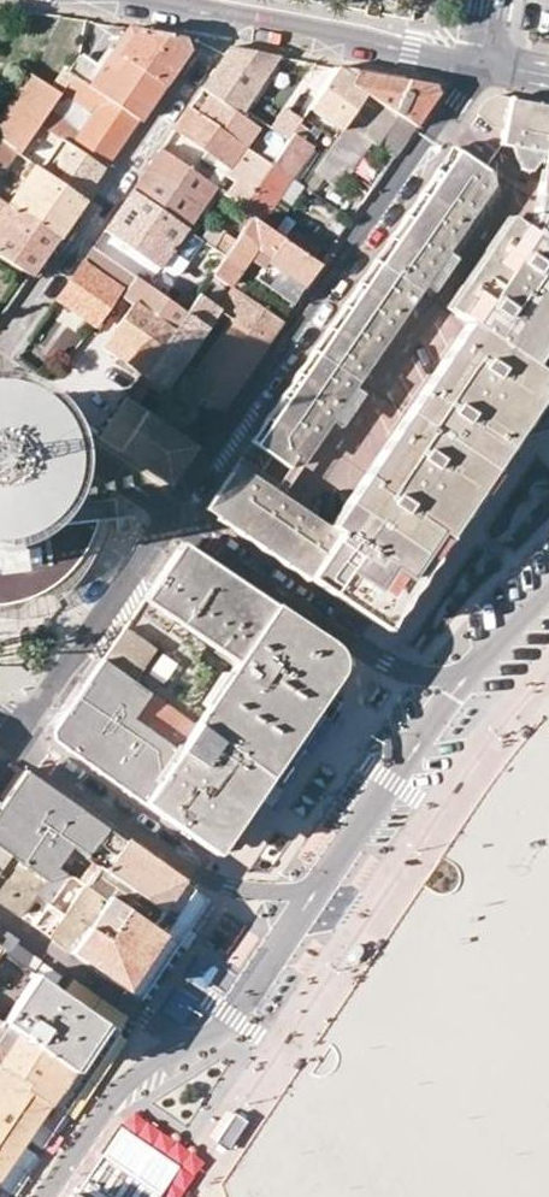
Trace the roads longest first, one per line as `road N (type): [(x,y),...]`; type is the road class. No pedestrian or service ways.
road 1 (residential): [(481,61),(179,514)]
road 2 (residential): [(0,344),(224,16)]
road 3 (residential): [(36,1196),(240,892)]
road 4 (residential): [(240,892),(396,661)]
road 5 (residential): [(179,514),(20,740)]
road 6 (residential): [(20,740),(240,892)]
road 7 (residential): [(396,661),(179,514)]
road 8 (residential): [(224,16),(481,61)]
road 9 (residential): [(179,514),(72,439),(53,400),(0,361)]
road 10 (residential): [(396,661),(530,502),(548,491)]

